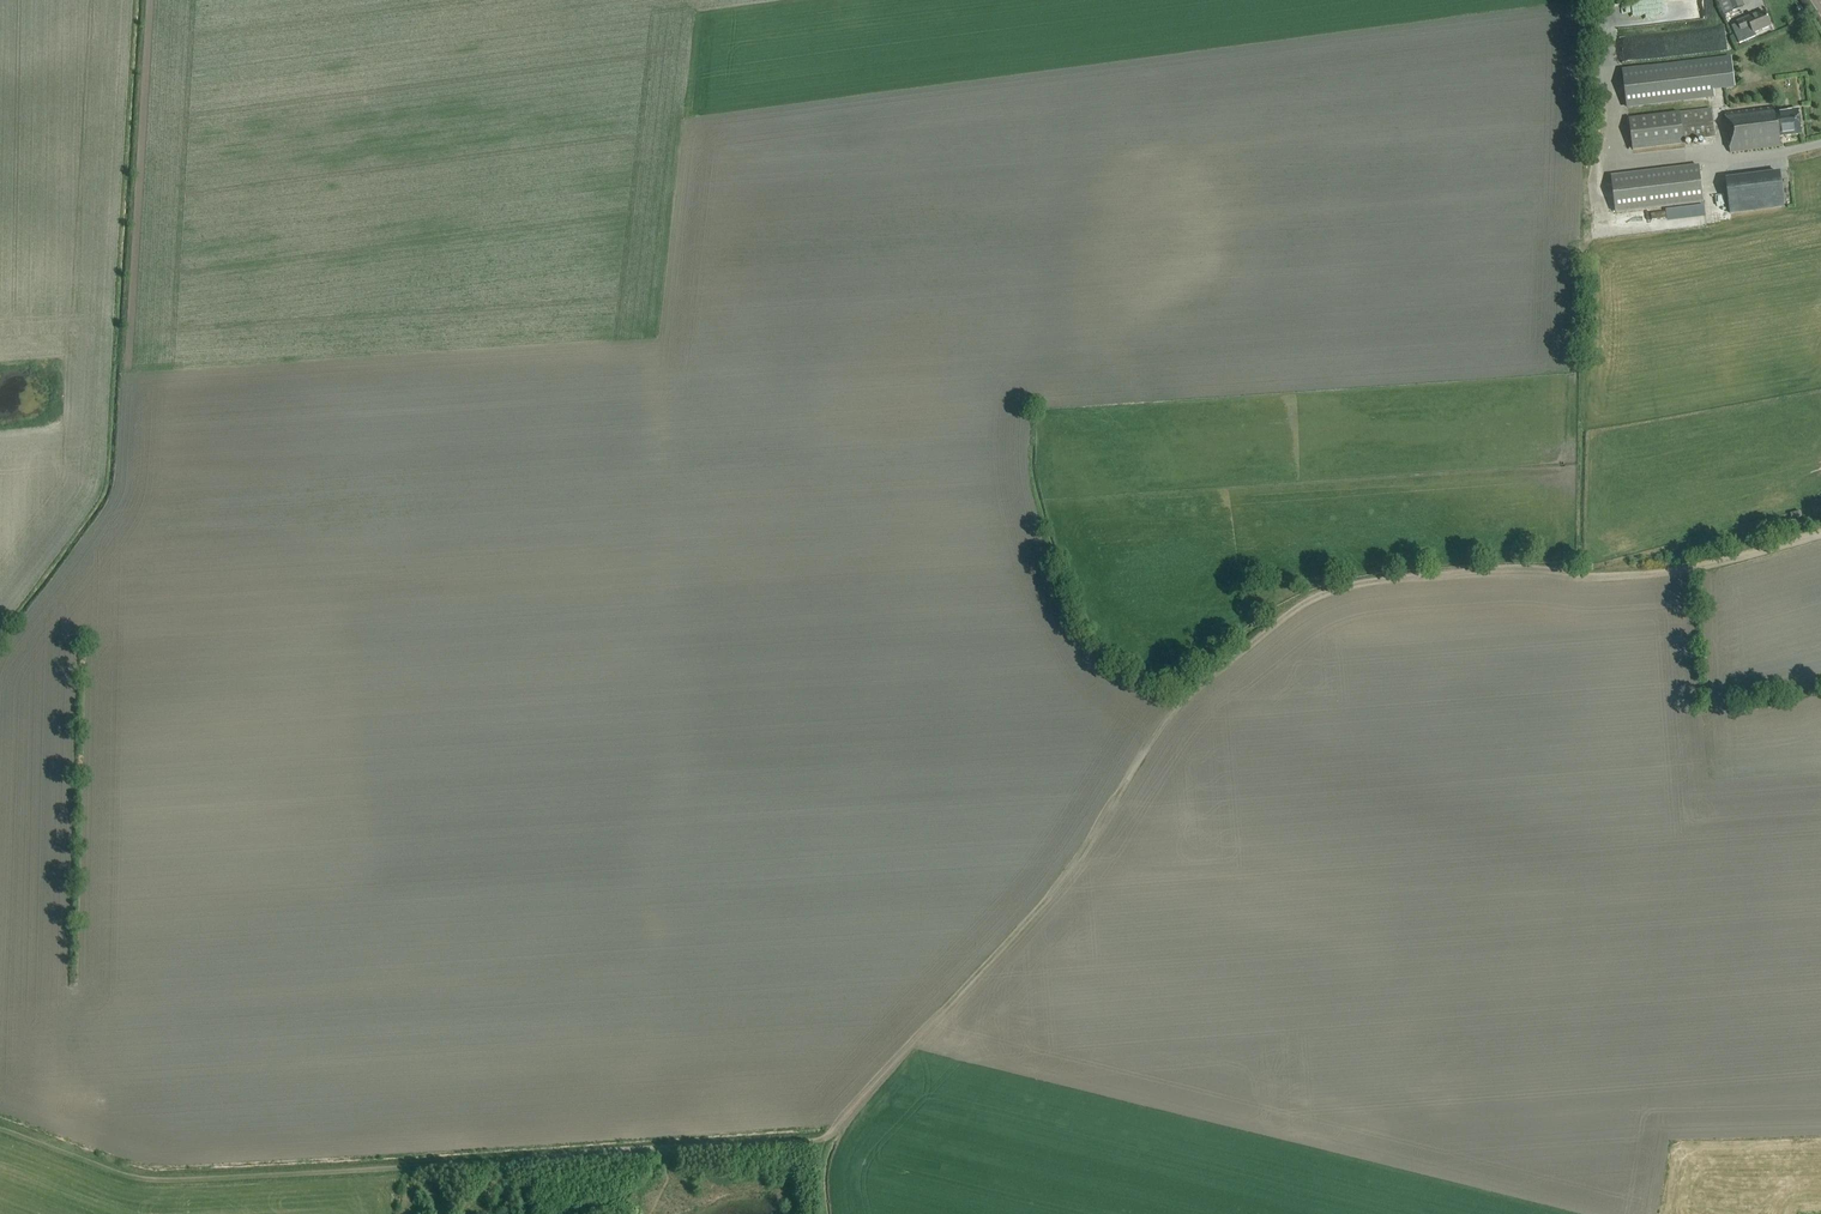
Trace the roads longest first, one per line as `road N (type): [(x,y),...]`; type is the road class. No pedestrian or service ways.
road 1 (track): [(0,1129),(119,1174),(166,1182),(823,1139),(1057,885),(1177,706),(1315,596),(1434,574),(1653,575),(1820,535)]
road 2 (track): [(1575,372),(1576,255),(1598,230)]

